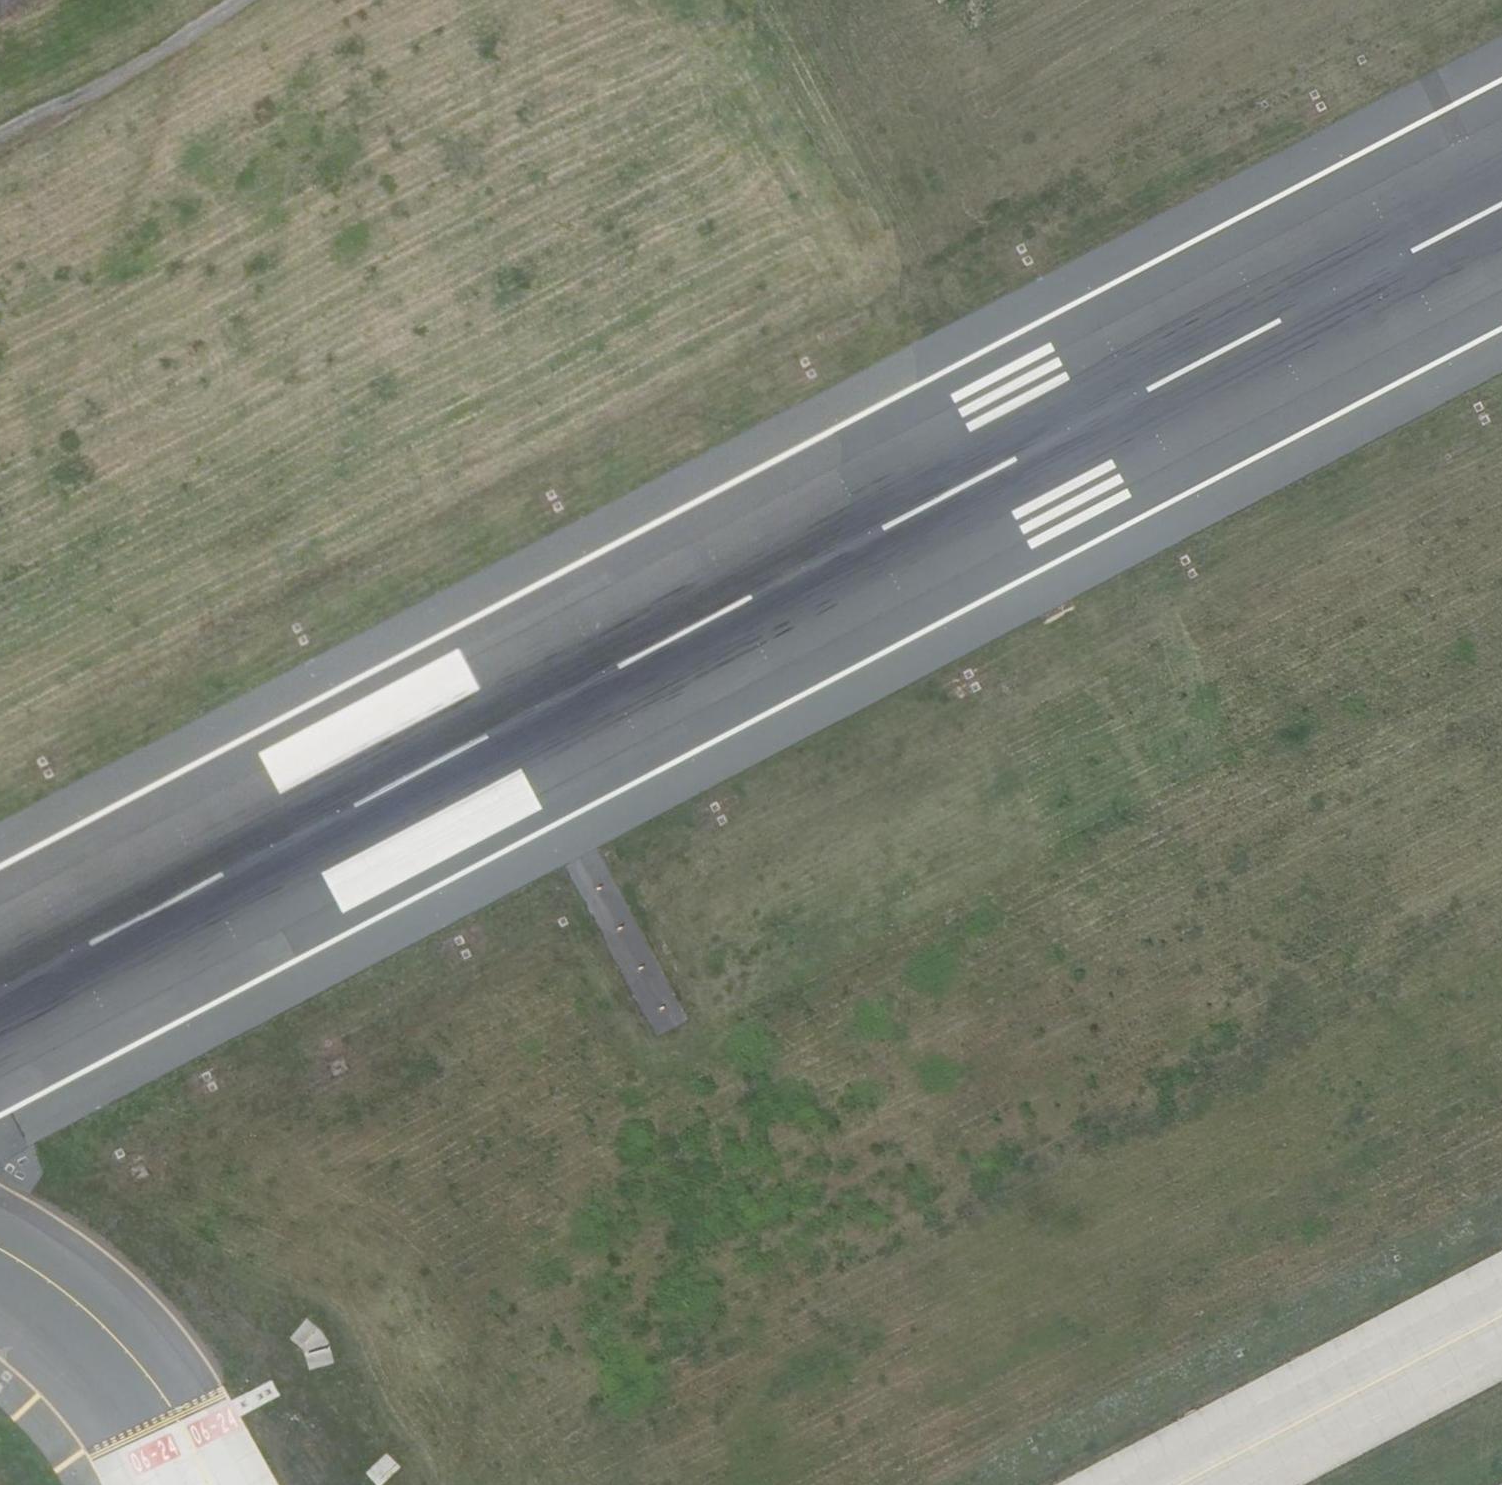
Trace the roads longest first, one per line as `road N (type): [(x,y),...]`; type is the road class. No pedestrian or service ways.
road 1 (track): [(0,139),(103,87),(236,0)]

